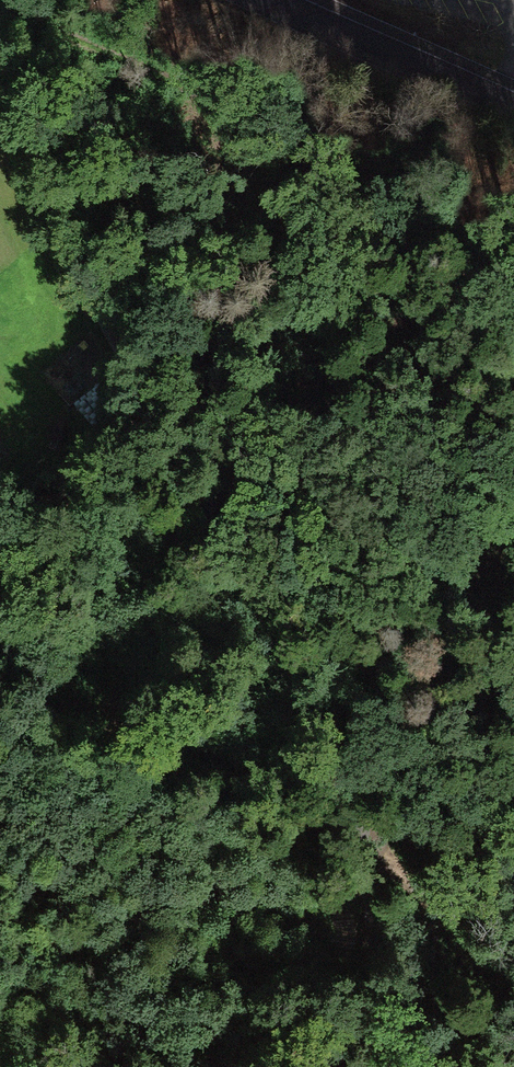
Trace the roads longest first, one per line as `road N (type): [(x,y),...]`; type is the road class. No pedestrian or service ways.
road 1 (residential): [(0,48),(33,153),(134,378),(258,592),(365,811),(381,1066)]
road 2 (track): [(464,1066),(448,986),(365,811),(157,733),(96,722),(46,690),(0,632)]
road 3 (unclassified): [(276,0),(373,36),(513,105)]

